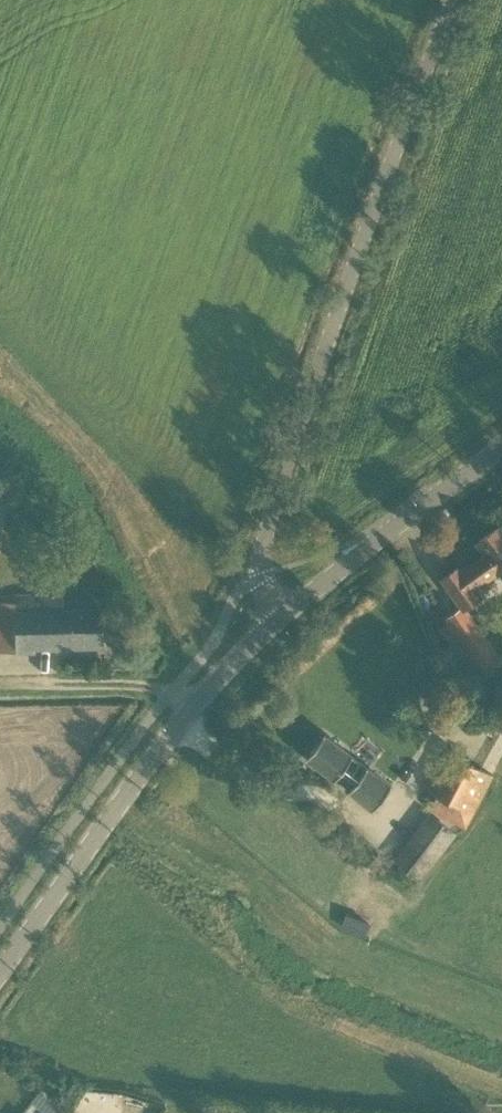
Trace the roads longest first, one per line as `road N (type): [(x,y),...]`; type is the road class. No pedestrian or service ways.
road 1 (unclassified): [(284,617),(262,558),(291,447),(455,0)]
road 2 (tertiary): [(0,974),(192,715),(284,617)]
road 3 (track): [(192,715),(235,842),(322,922),(501,1011)]
road 4 (track): [(195,669),(172,612),(133,563),(89,475),(0,387)]
road 5 (tertiary): [(284,617),(501,451)]
road 6 (track): [(192,715),(162,693),(0,691)]

